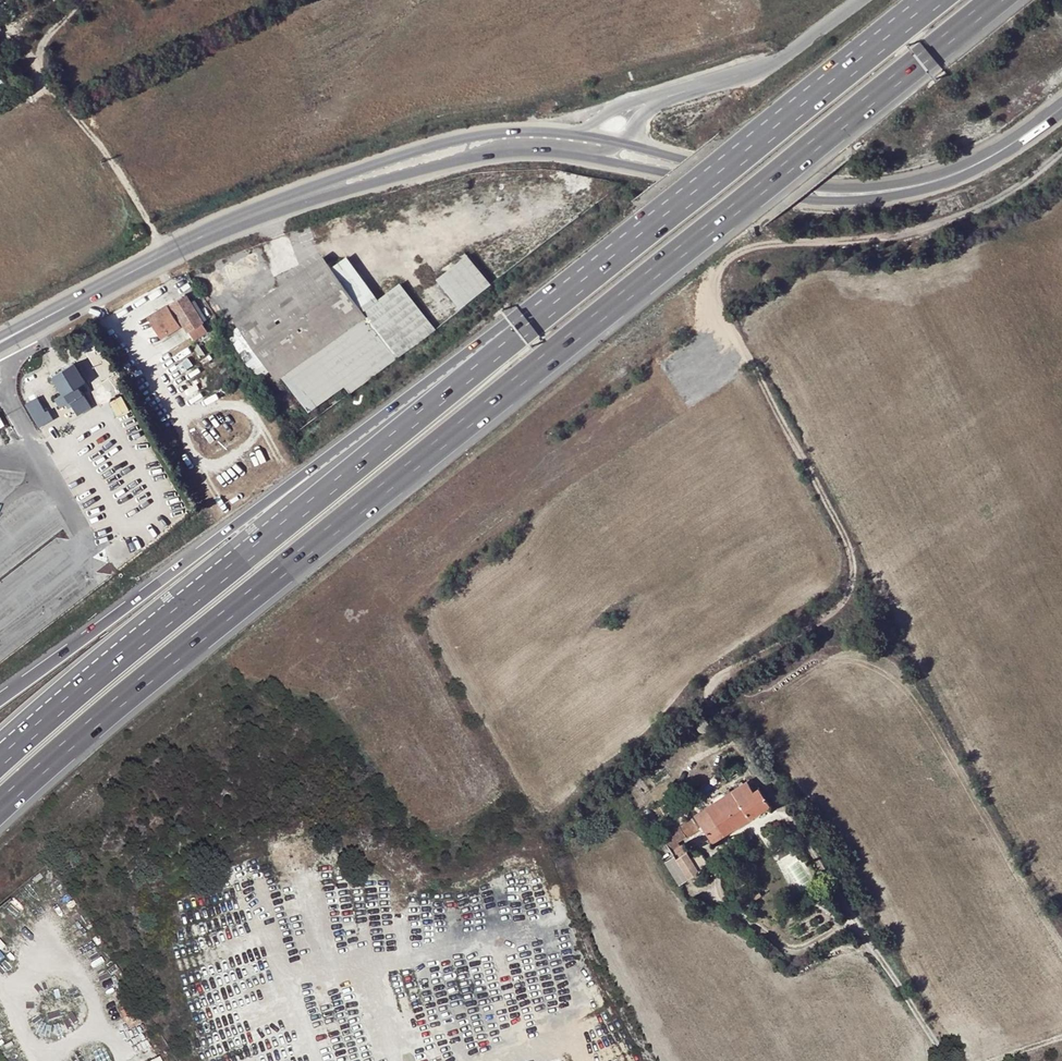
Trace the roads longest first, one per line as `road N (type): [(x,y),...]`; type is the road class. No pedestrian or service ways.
road 1 (track): [(943,1060),(707,694),(710,680),(838,610),(851,574),(843,536),(717,306),(716,277),(734,255),(764,245),(871,241),(934,224),(1018,186),(1061,152)]
road 2 (motorway): [(0,805),(153,672),(996,0)]
road 3 (motorway): [(650,228),(0,754)]
road 4 (motorway): [(650,228),(0,700)]
road 5 (secondary): [(445,165),(551,155),(804,201),(860,201),(955,181),(1061,110)]
road 6 (secondary): [(1061,102),(940,171),(878,186),(813,187),(620,145)]
road 7 (secondary): [(579,138),(496,134),(406,154),(167,254)]
road 8 (motorway): [(937,0),(650,228)]
road 9 (track): [(167,254),(123,177),(39,67),(46,37),(82,0)]
road 10 (secondary): [(167,254),(445,165)]
road 11 (secondary): [(167,254),(0,342)]
road 12 (tertiary): [(855,0),(759,70),(692,90)]
road 13 (unclassified): [(445,165),(510,144),(608,151),(620,145)]
road 14 (tertiary): [(692,90),(612,112),(579,138)]

